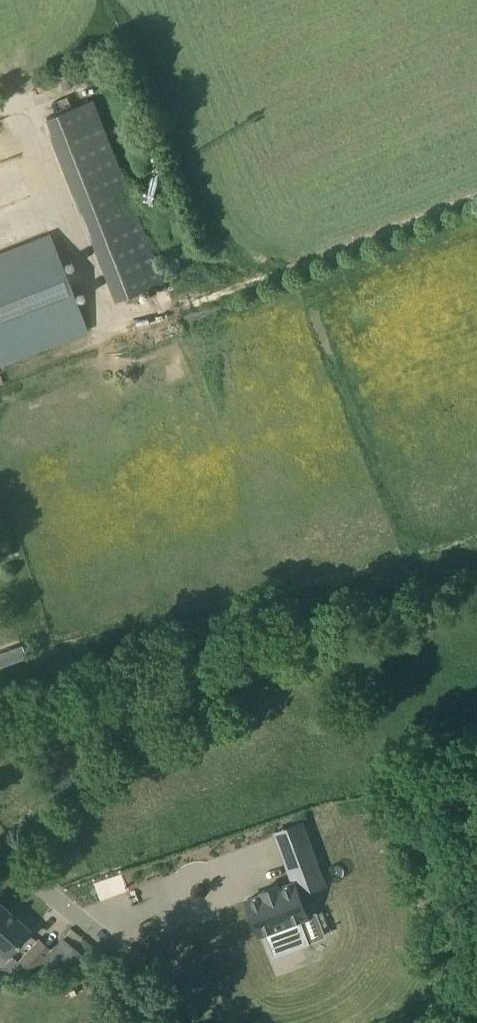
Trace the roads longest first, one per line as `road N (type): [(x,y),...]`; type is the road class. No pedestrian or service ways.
road 1 (unclassified): [(169,1022),(146,975),(0,852)]

